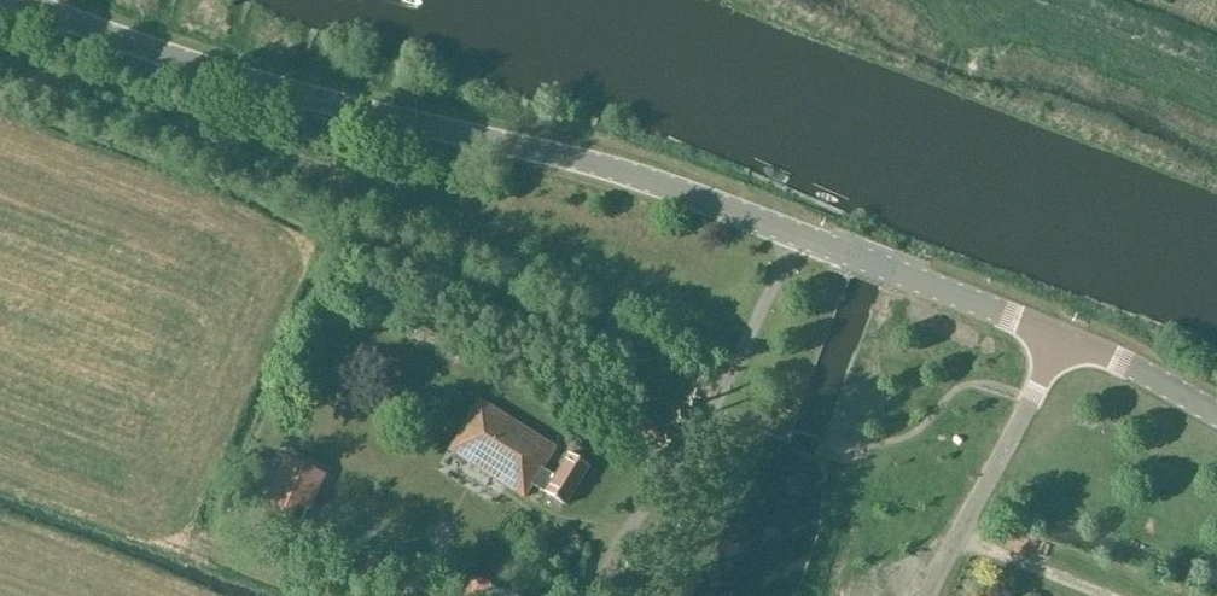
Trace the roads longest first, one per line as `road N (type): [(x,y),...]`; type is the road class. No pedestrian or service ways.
road 1 (tertiary): [(1063,337),(658,182),(249,82),(7,0)]
road 2 (track): [(799,234),(700,427),(619,542),(597,595)]
road 3 (unclassified): [(926,595),(1063,337)]
road 4 (tertiary): [(1216,412),(1063,337)]

